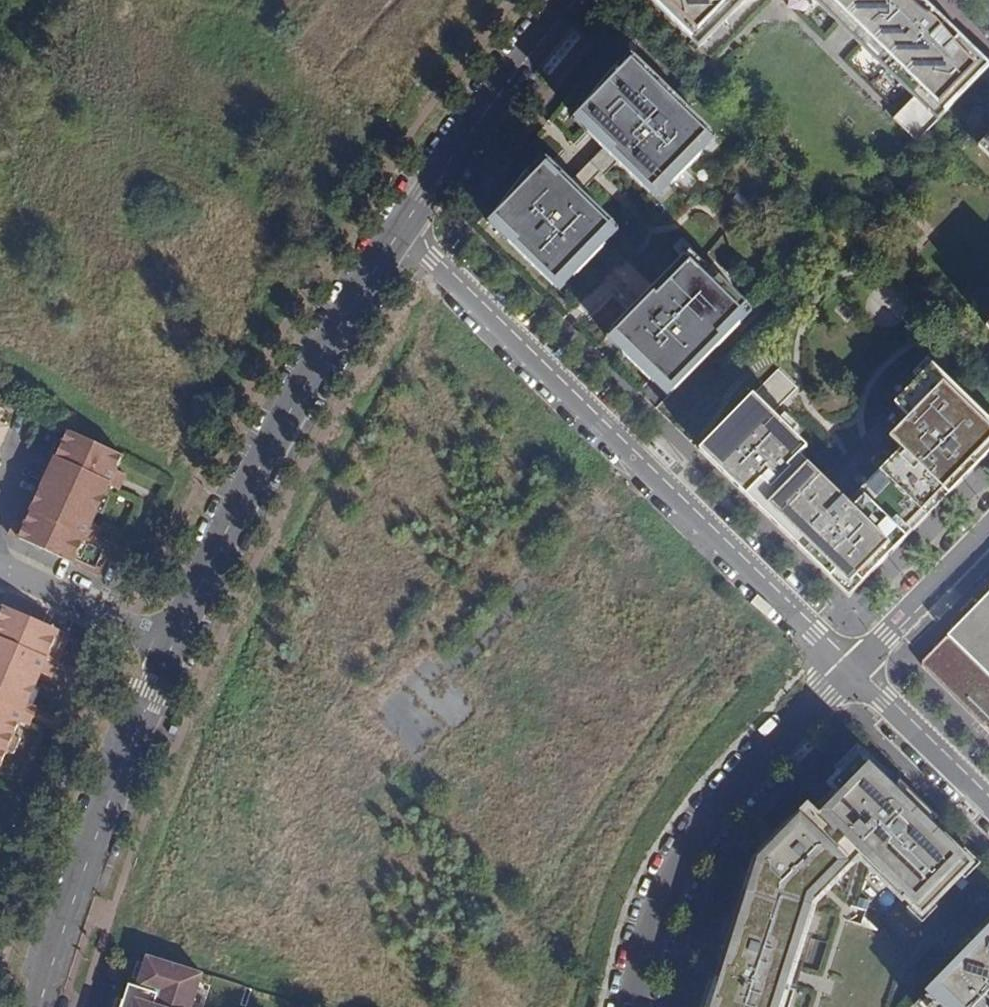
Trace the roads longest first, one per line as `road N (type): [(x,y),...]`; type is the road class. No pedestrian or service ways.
road 1 (residential): [(399,230),(857,666)]
road 2 (tertiary): [(399,230),(294,404),(173,650)]
road 3 (residential): [(857,666),(753,768),(697,844),(661,922),(638,1006)]
road 4 (tertiary): [(173,650),(105,806),(40,1006)]
road 5 (tertiary): [(581,0),(399,230)]
road 6 (residential): [(0,566),(173,650)]
road 7 (residential): [(988,530),(857,666)]
road 8 (residential): [(857,666),(988,796)]

